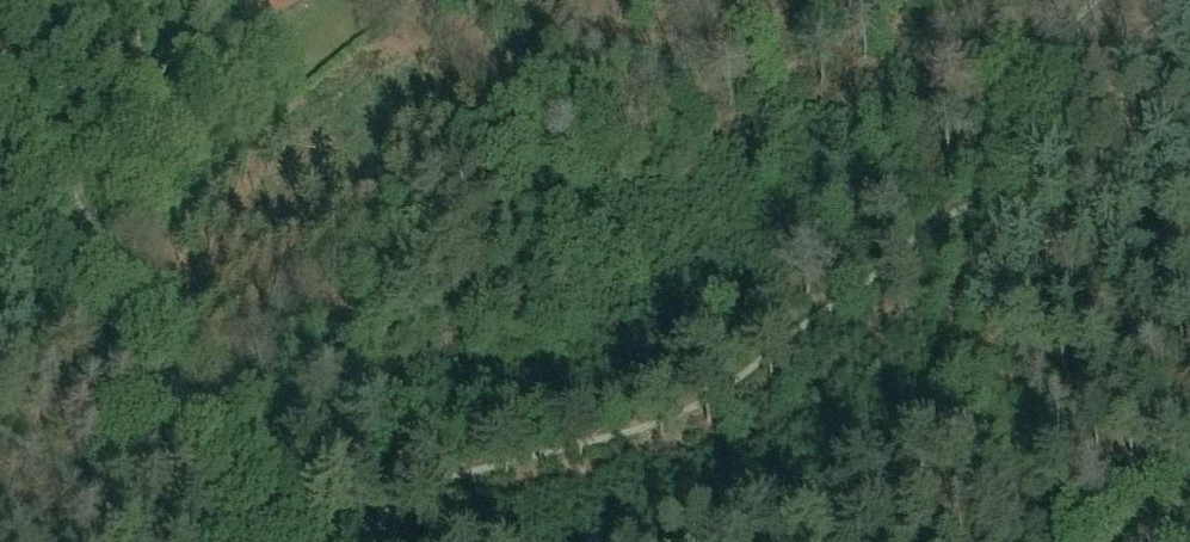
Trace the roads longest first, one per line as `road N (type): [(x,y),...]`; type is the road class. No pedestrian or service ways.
road 1 (unclassified): [(261,541),(0,62)]

